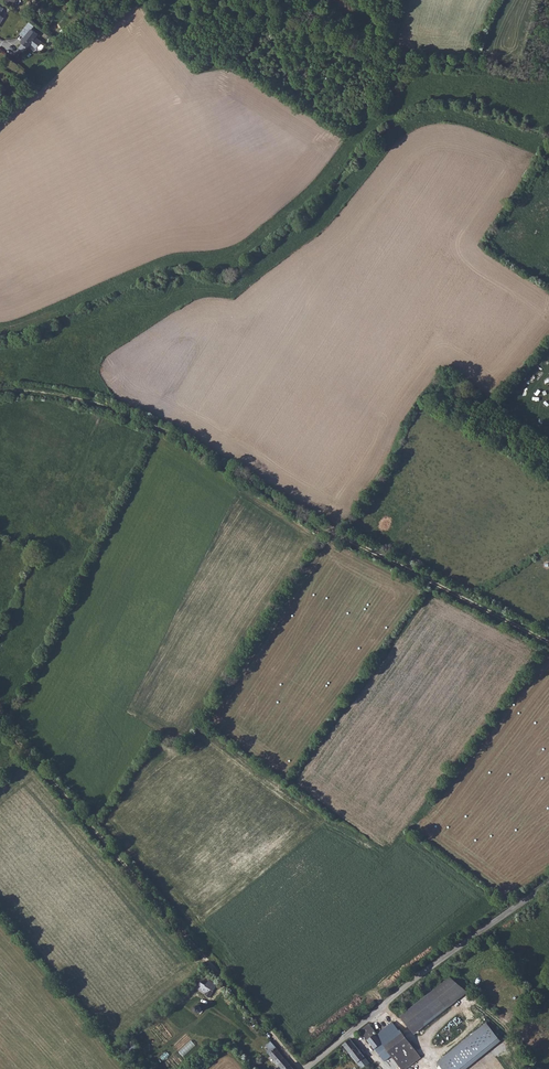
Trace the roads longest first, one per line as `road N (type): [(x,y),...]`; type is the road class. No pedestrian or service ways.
road 1 (track): [(548,645),(327,532),(156,426),(73,399),(0,395)]
road 2 (track): [(0,720),(301,1068)]
road 3 (unclassified): [(308,1068),(397,992),(548,883)]

